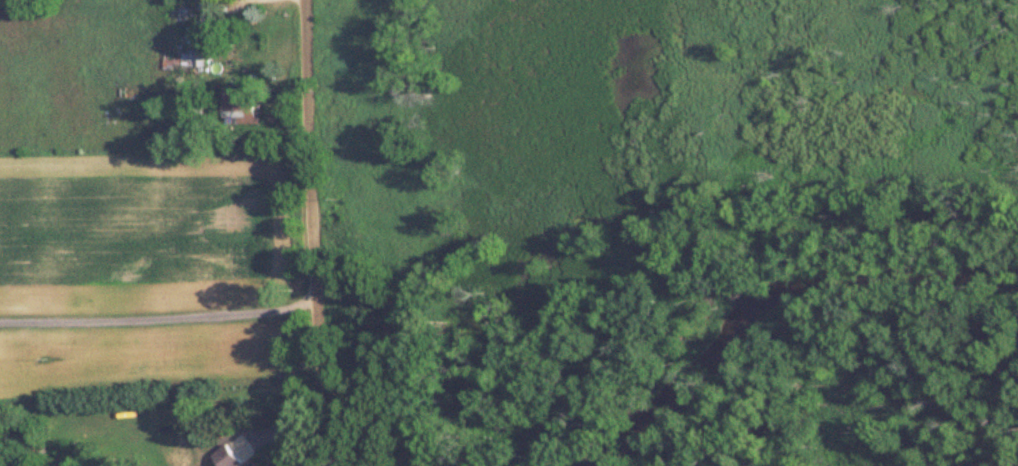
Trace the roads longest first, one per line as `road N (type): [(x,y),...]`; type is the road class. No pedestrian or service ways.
road 1 (residential): [(323,364),(311,0)]

